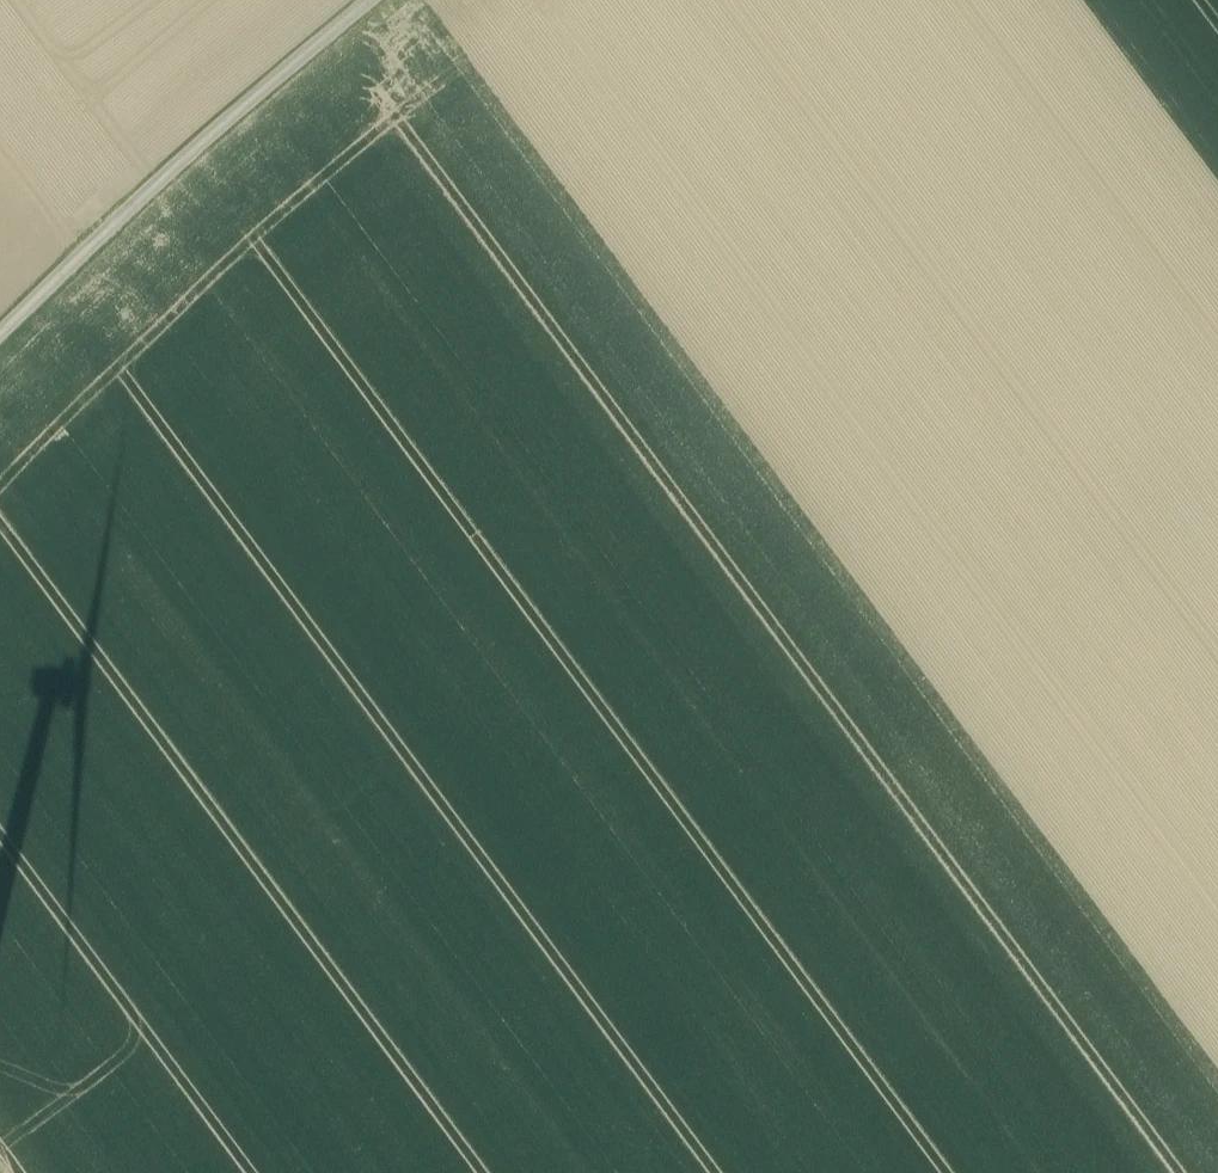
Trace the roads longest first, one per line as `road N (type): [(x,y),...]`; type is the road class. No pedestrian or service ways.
road 1 (unclassified): [(0,352),(154,191),(378,0)]

